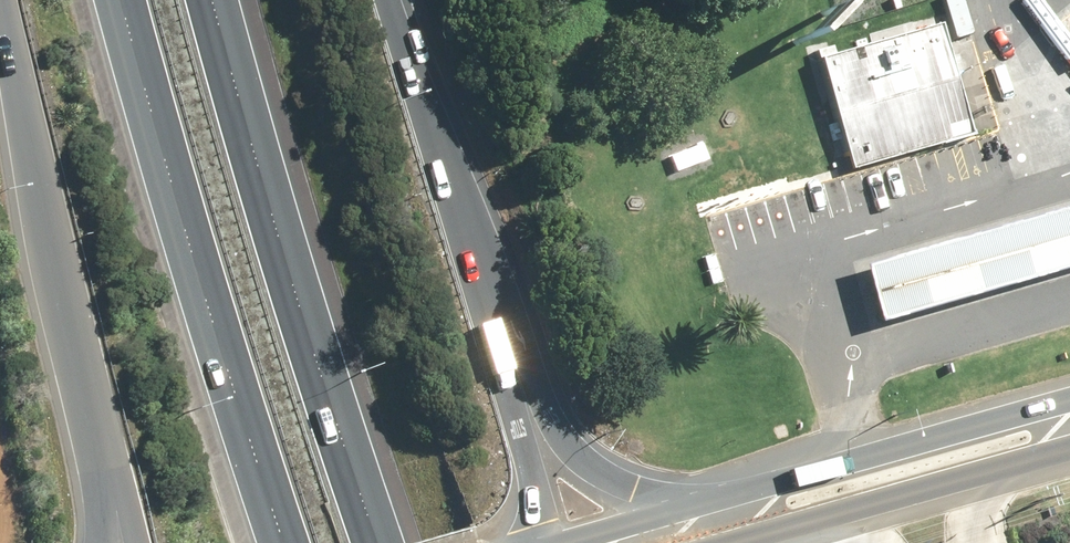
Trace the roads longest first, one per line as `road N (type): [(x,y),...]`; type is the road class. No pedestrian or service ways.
road 1 (motorway): [(282,542),(182,247),(113,0)]
road 2 (motorway): [(208,0),(262,202),(375,542)]
road 3 (motorway): [(395,0),(526,395)]
road 4 (motorway): [(91,417),(0,15)]
road 5 (primary): [(690,504),(1069,404)]
road 6 (primary): [(1069,448),(762,542)]
road 7 (motorway): [(526,395),(570,446),(690,504)]
road 8 (motorway): [(526,395),(534,542)]
road 9 (motorway): [(130,542),(91,417)]
road 10 (motorway): [(96,542),(91,417)]

